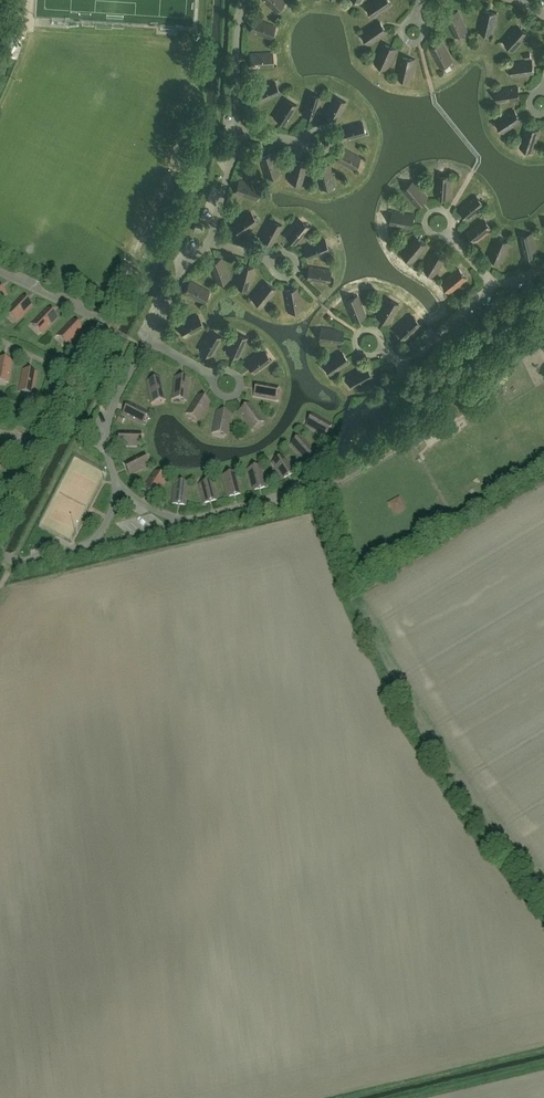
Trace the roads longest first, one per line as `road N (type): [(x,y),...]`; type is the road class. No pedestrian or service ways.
road 1 (residential): [(412,371),(361,410),(308,482),(182,524)]
road 2 (residential): [(31,455),(99,323),(0,272)]
road 3 (residential): [(119,487),(108,445),(112,417),(153,344)]
road 4 (residential): [(241,137),(246,0)]
road 5 (residential): [(504,288),(477,304),(412,371)]

